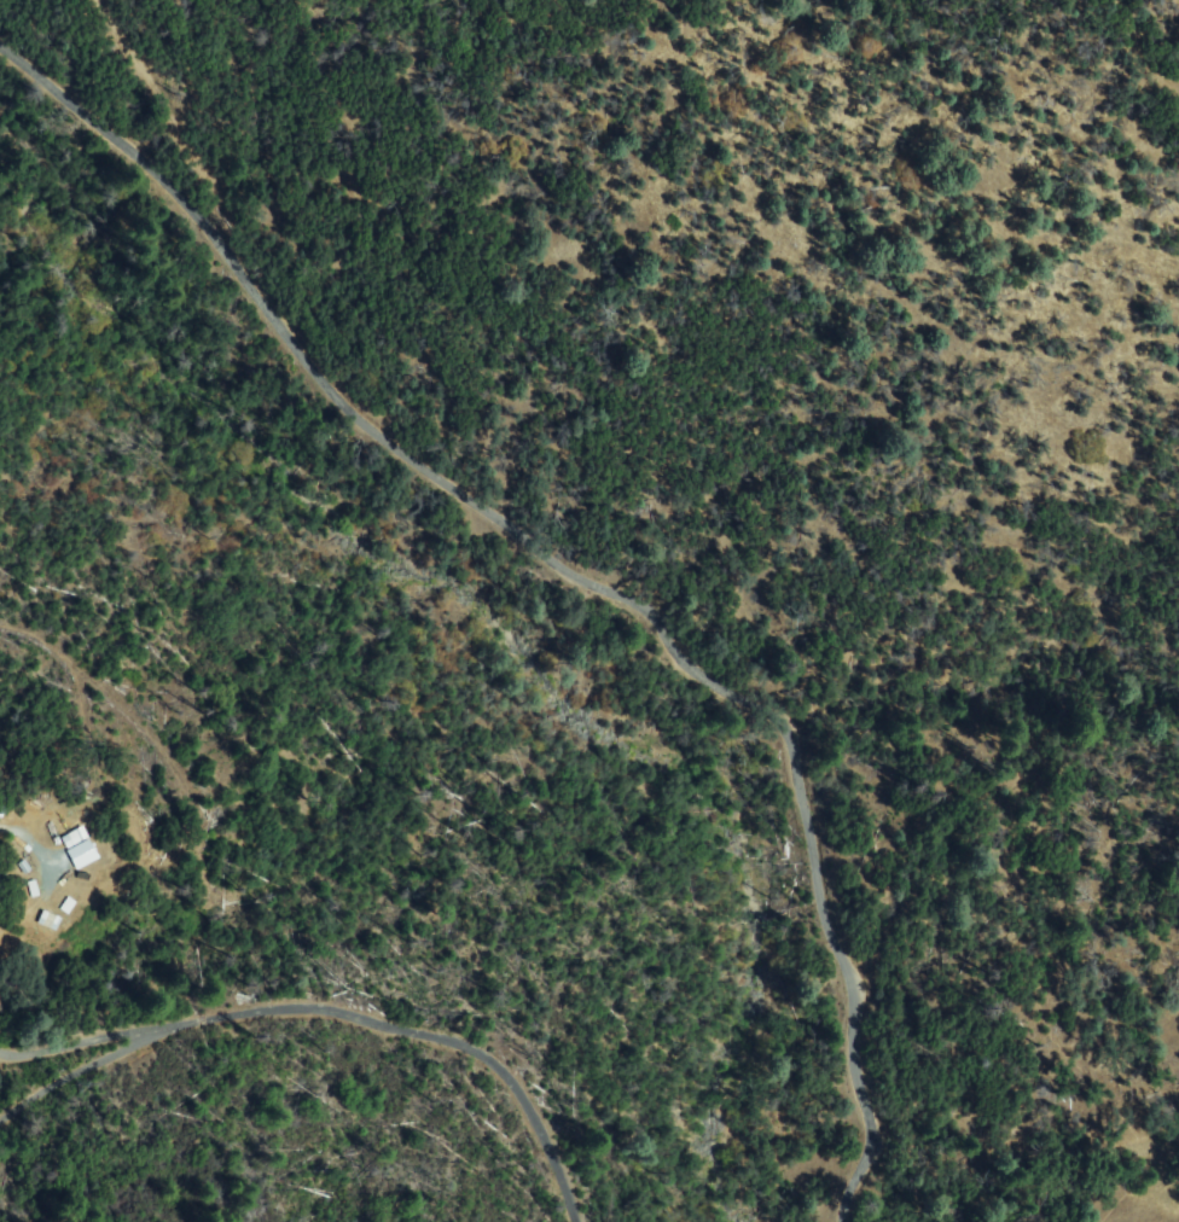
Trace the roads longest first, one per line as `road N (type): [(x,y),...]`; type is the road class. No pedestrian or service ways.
road 1 (tertiary): [(0,46),(174,194),(348,412),(561,566),(632,606),(701,673),(753,693),(792,772),(841,964),(864,1135),(845,1221)]
road 2 (residential): [(593,1221),(525,1087),(500,1061),(452,1038),(413,1036),(324,1007),(129,1035),(33,1065),(0,1057)]

